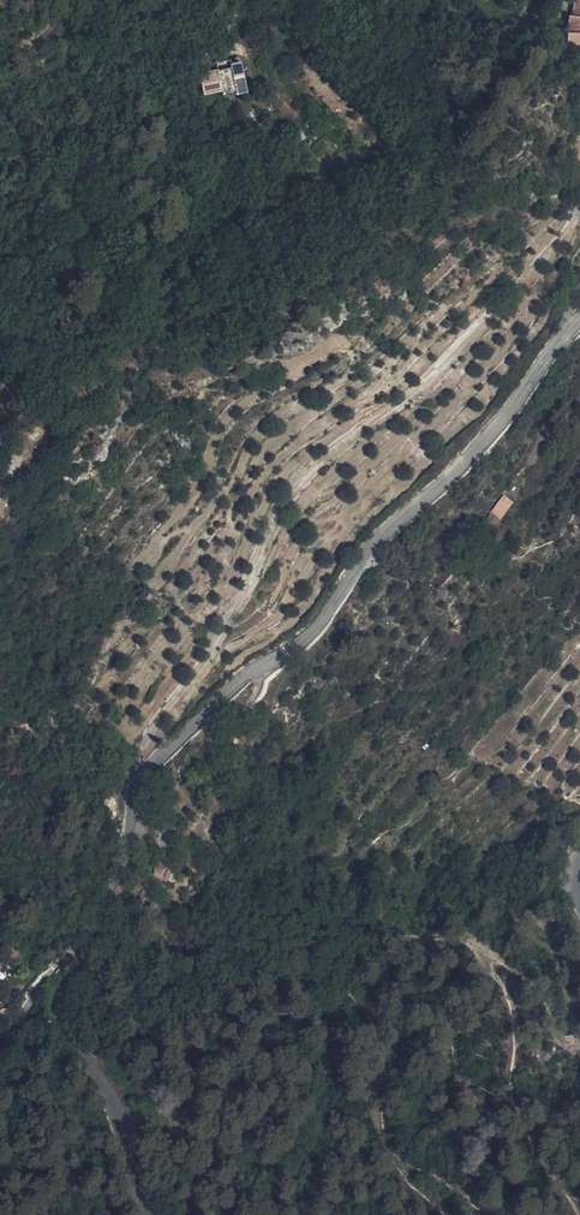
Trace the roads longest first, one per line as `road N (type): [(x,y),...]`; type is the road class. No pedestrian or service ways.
road 1 (unclassified): [(159,1214),(137,1151),(75,1043),(67,1004),(143,778),(197,720),(306,634),(373,543),(482,445),(579,321)]

